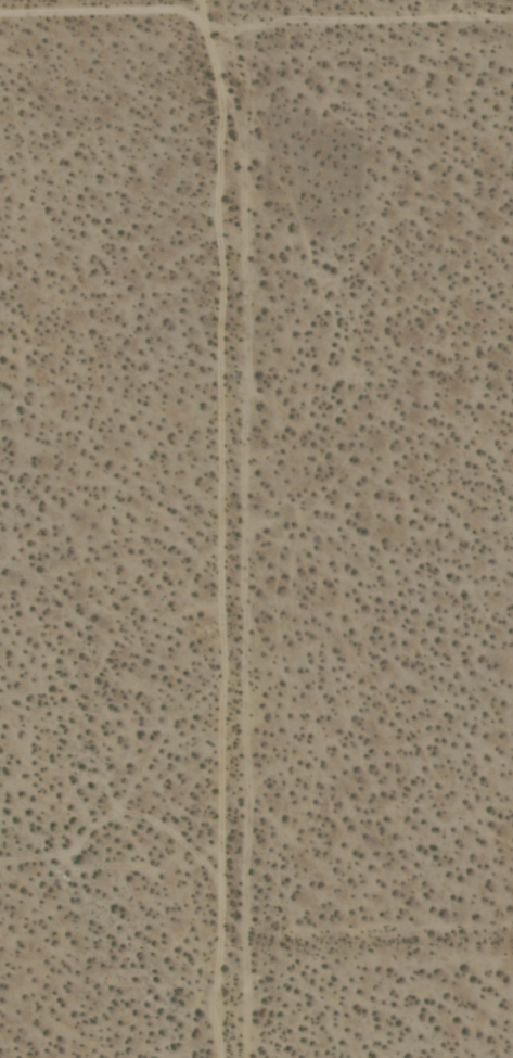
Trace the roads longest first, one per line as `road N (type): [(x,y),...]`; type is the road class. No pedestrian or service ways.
road 1 (track): [(205,0),(219,79),(241,135),(247,255),(246,1057)]
road 2 (track): [(219,79),(223,803),(213,1005),(220,1057)]
road 3 (track): [(0,13),(159,10),(221,28),(512,18)]

